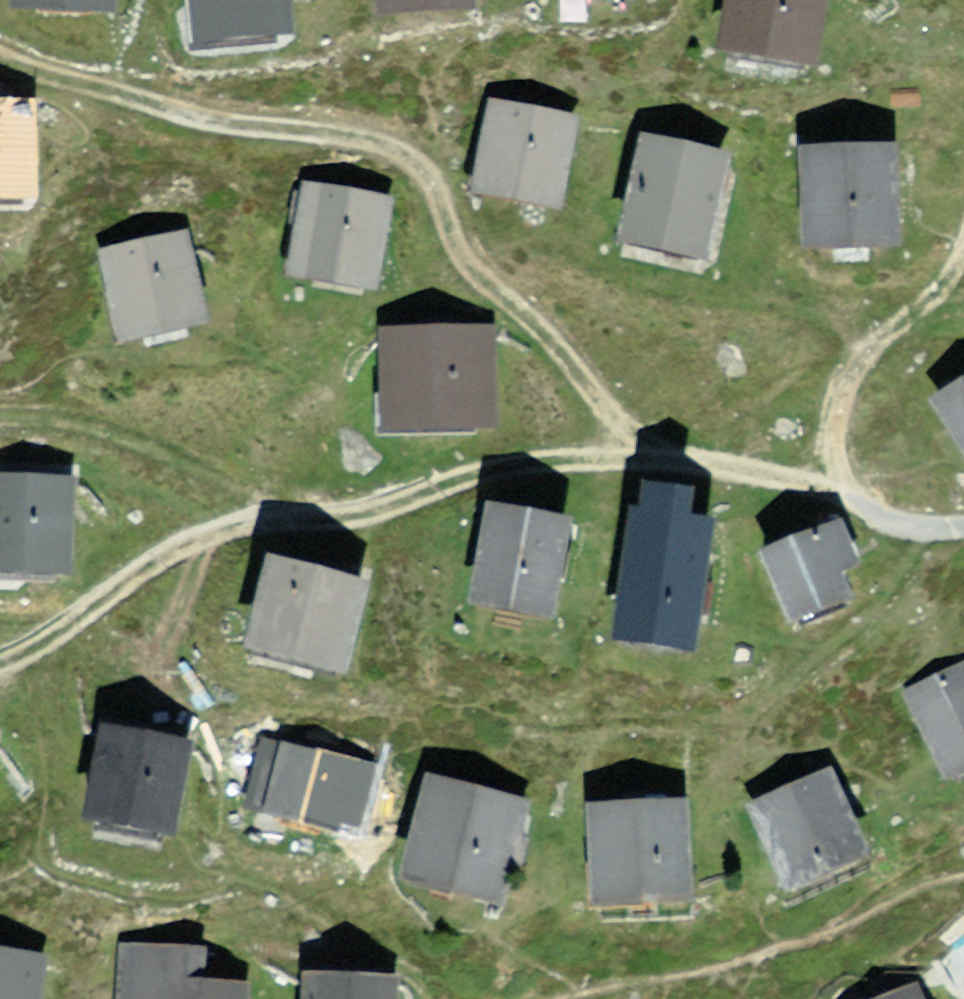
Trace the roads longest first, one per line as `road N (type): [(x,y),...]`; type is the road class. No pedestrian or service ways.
road 1 (track): [(836,492),(644,467),(538,474),(354,532),(238,542),(167,568),(42,658),(0,672)]
road 2 (track): [(644,467),(532,324),(467,274),(426,182),(381,158),(148,117),(0,68)]
road 3 (track): [(836,492),(835,417),(887,333),(945,289),(963,250)]
road 4 (residential): [(963,534),(865,524),(836,492)]

